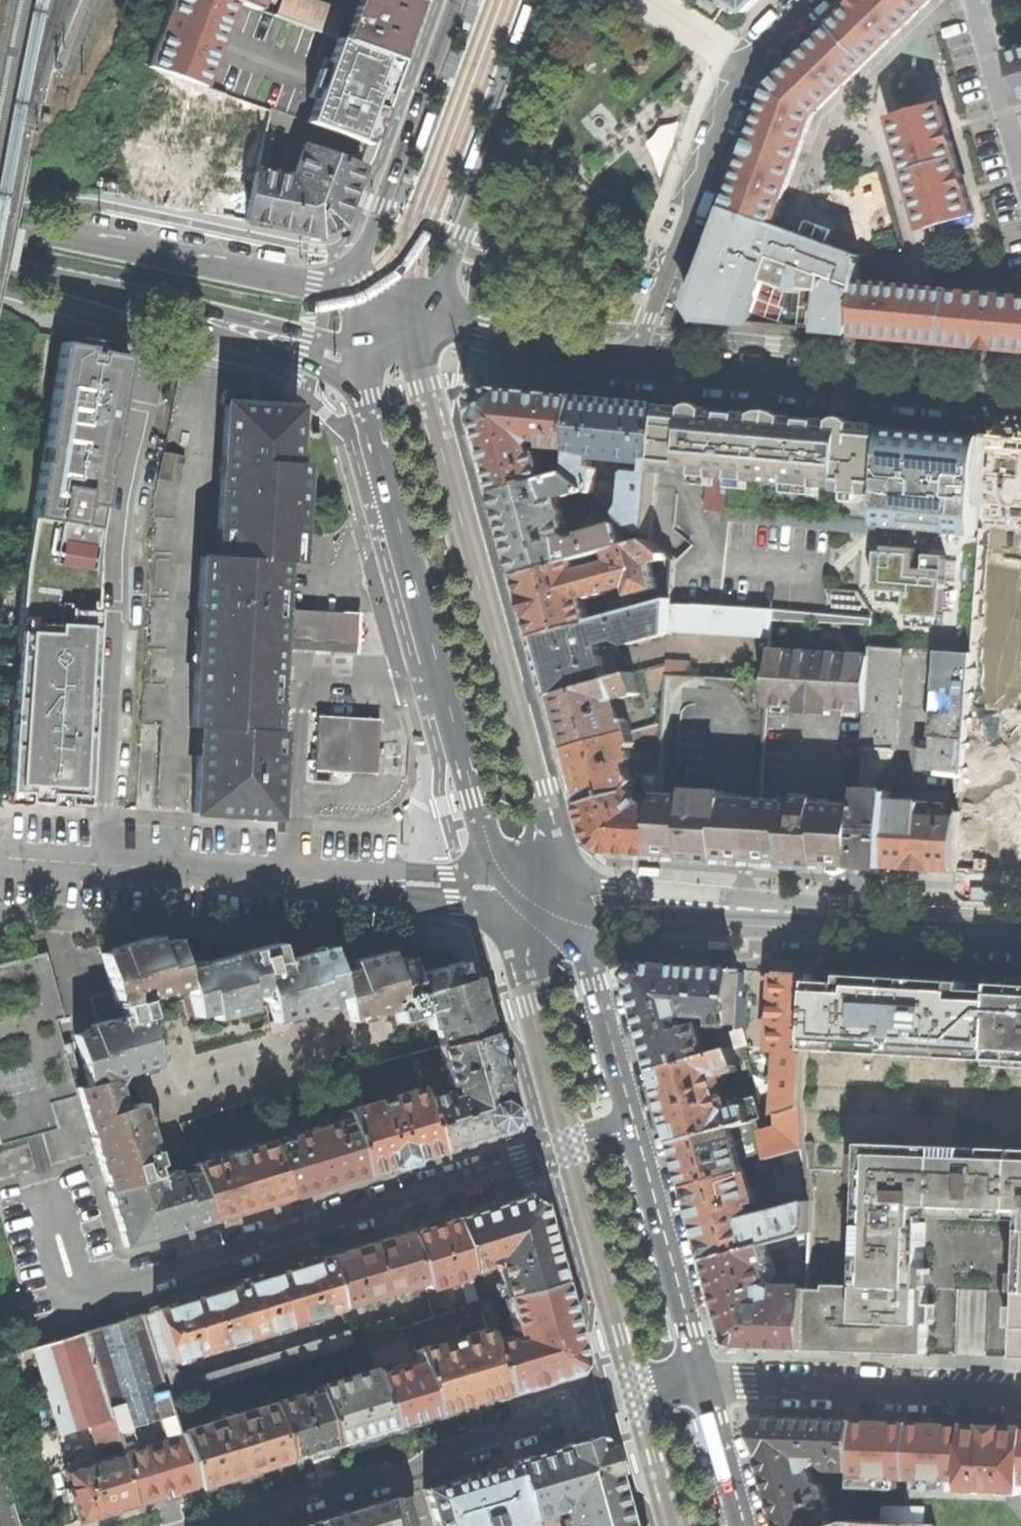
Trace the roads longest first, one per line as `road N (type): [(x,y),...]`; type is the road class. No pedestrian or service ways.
road 1 (residential): [(567,1151),(80,1295),(51,1185)]
road 2 (secondary): [(366,398),(505,900)]
road 3 (residential): [(0,867),(505,900)]
road 4 (residential): [(635,1394),(188,1525)]
road 5 (tertiary): [(564,896),(617,917),(1020,942)]
road 6 (secondary): [(1020,403),(633,367)]
road 7 (primary): [(352,287),(0,227)]
road 8 (secondary): [(428,318),(548,0)]
road 9 (unclassified): [(746,62),(633,367)]
road 10 (residential): [(699,1382),(1020,1393)]
road 11 (secondary): [(456,0),(352,287)]
road 12 (secondary): [(630,1133),(699,1382)]
road 13 (secondary): [(564,896),(630,1133)]
road 14 (primary): [(0,264),(216,321)]
road 15 (secondary): [(633,367),(428,318)]
road 16 (primary): [(216,321),(366,398)]
road 17 (secondary): [(699,1382),(739,1525)]
road 18 (primary): [(216,321),(350,346)]

